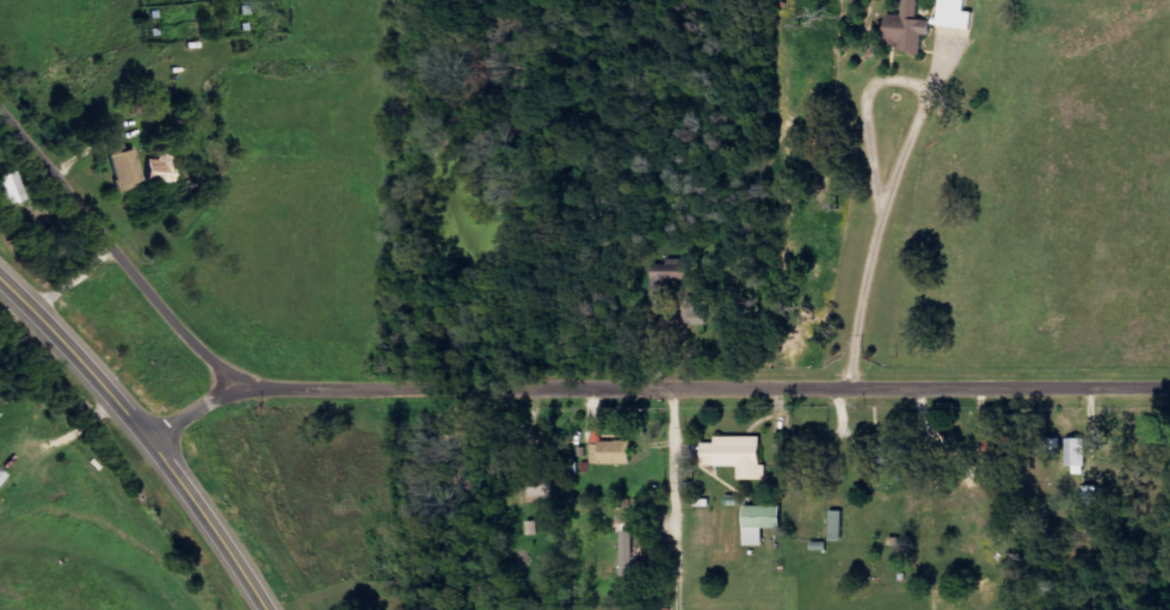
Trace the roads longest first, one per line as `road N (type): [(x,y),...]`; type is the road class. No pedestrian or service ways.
road 1 (residential): [(0,95),(149,281),(254,389),(1169,388)]
road 2 (tertiary): [(285,609),(164,439),(0,277)]

